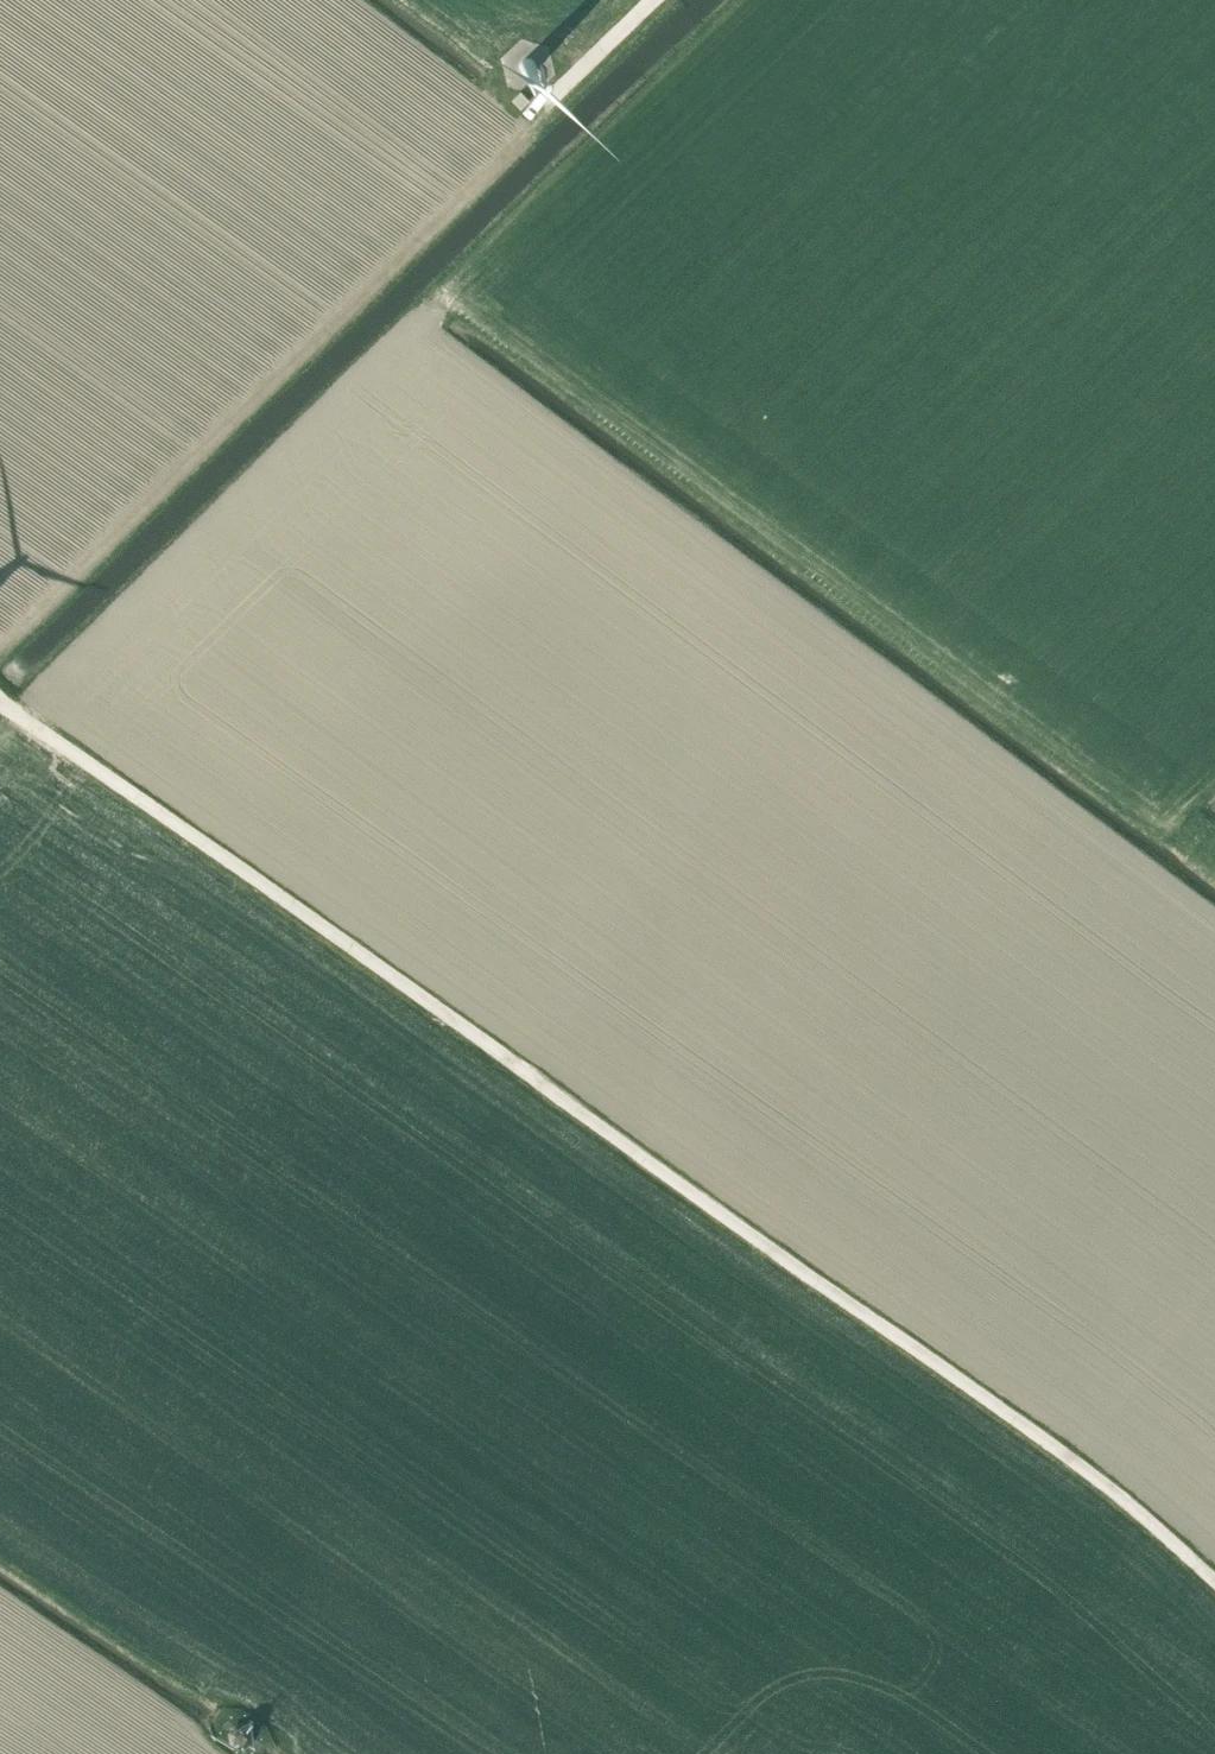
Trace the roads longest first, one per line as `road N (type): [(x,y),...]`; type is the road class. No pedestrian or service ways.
road 1 (track): [(1214,1583),(1104,1484),(0,704)]
road 2 (track): [(545,102),(652,0)]

